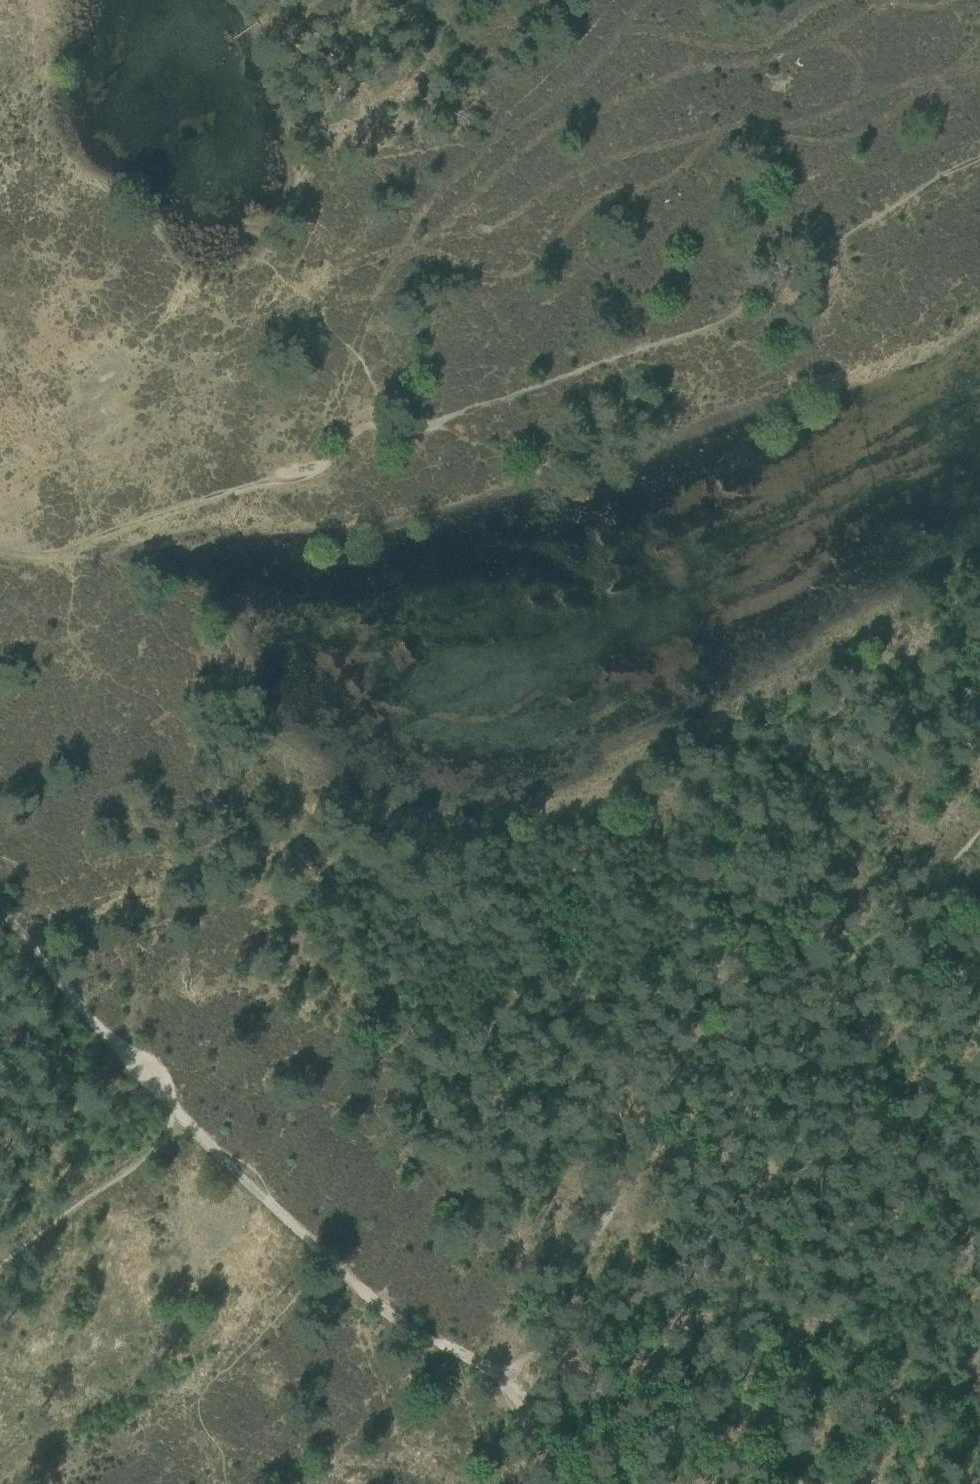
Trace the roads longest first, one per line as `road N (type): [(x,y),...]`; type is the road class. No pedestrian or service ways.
road 1 (track): [(511,1389),(397,1321),(323,1239),(240,1179),(182,1119)]
road 2 (track): [(182,1119),(115,1053),(0,912)]
road 3 (track): [(182,1119),(0,1267)]
road 4 (track): [(511,1389),(603,1483)]

